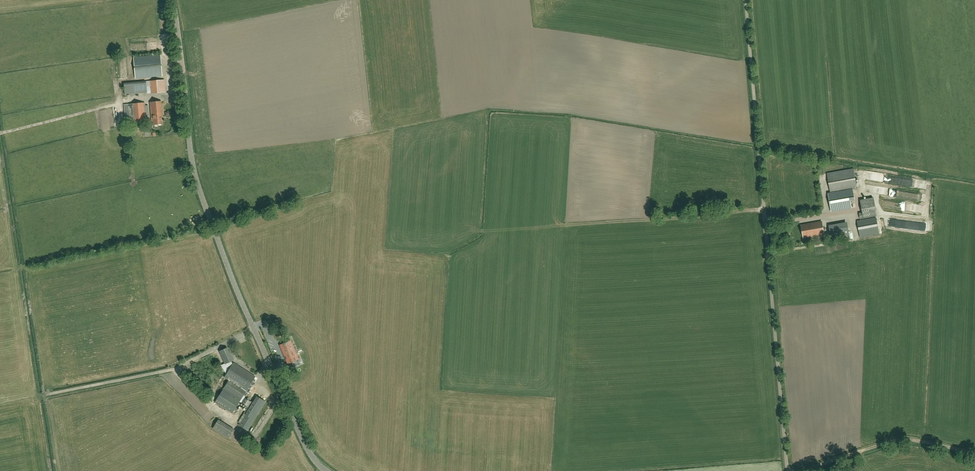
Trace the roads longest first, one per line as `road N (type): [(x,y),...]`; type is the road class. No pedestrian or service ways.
road 1 (tertiary): [(326,470),(309,454),(234,289),(197,185),(171,0)]
road 2 (unclassified): [(788,470),(745,0)]
road 3 (track): [(974,453),(913,438),(800,470)]

